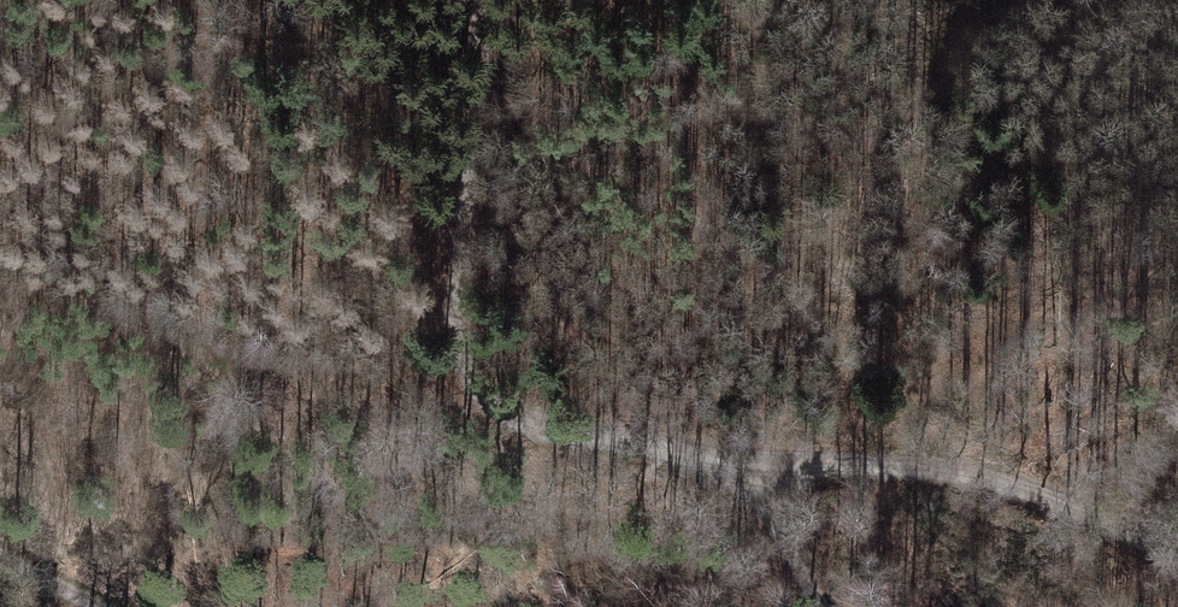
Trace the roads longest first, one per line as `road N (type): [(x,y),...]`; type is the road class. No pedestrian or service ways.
road 1 (track): [(763,466),(556,430),(477,384),(456,321),(452,249),(482,98)]
road 2 (track): [(1177,560),(1080,520),(909,468),(763,466)]
road 3 (track): [(763,466),(783,548),(819,606)]

